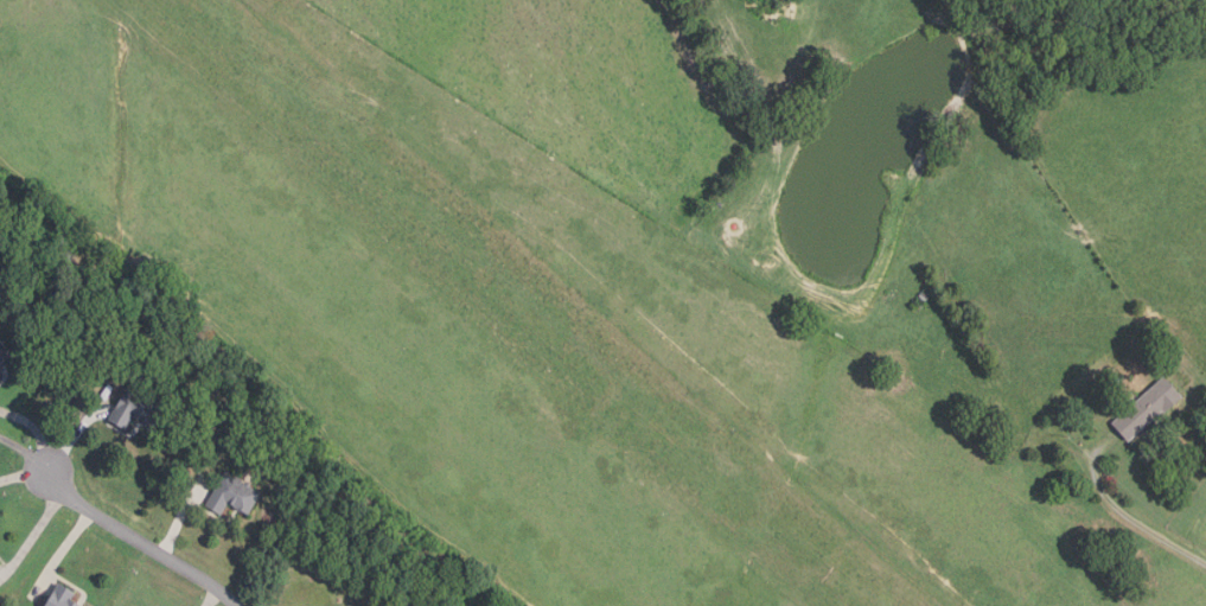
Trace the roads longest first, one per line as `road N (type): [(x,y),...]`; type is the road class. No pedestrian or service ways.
road 1 (residential): [(50,470),(84,508),(235,605)]

